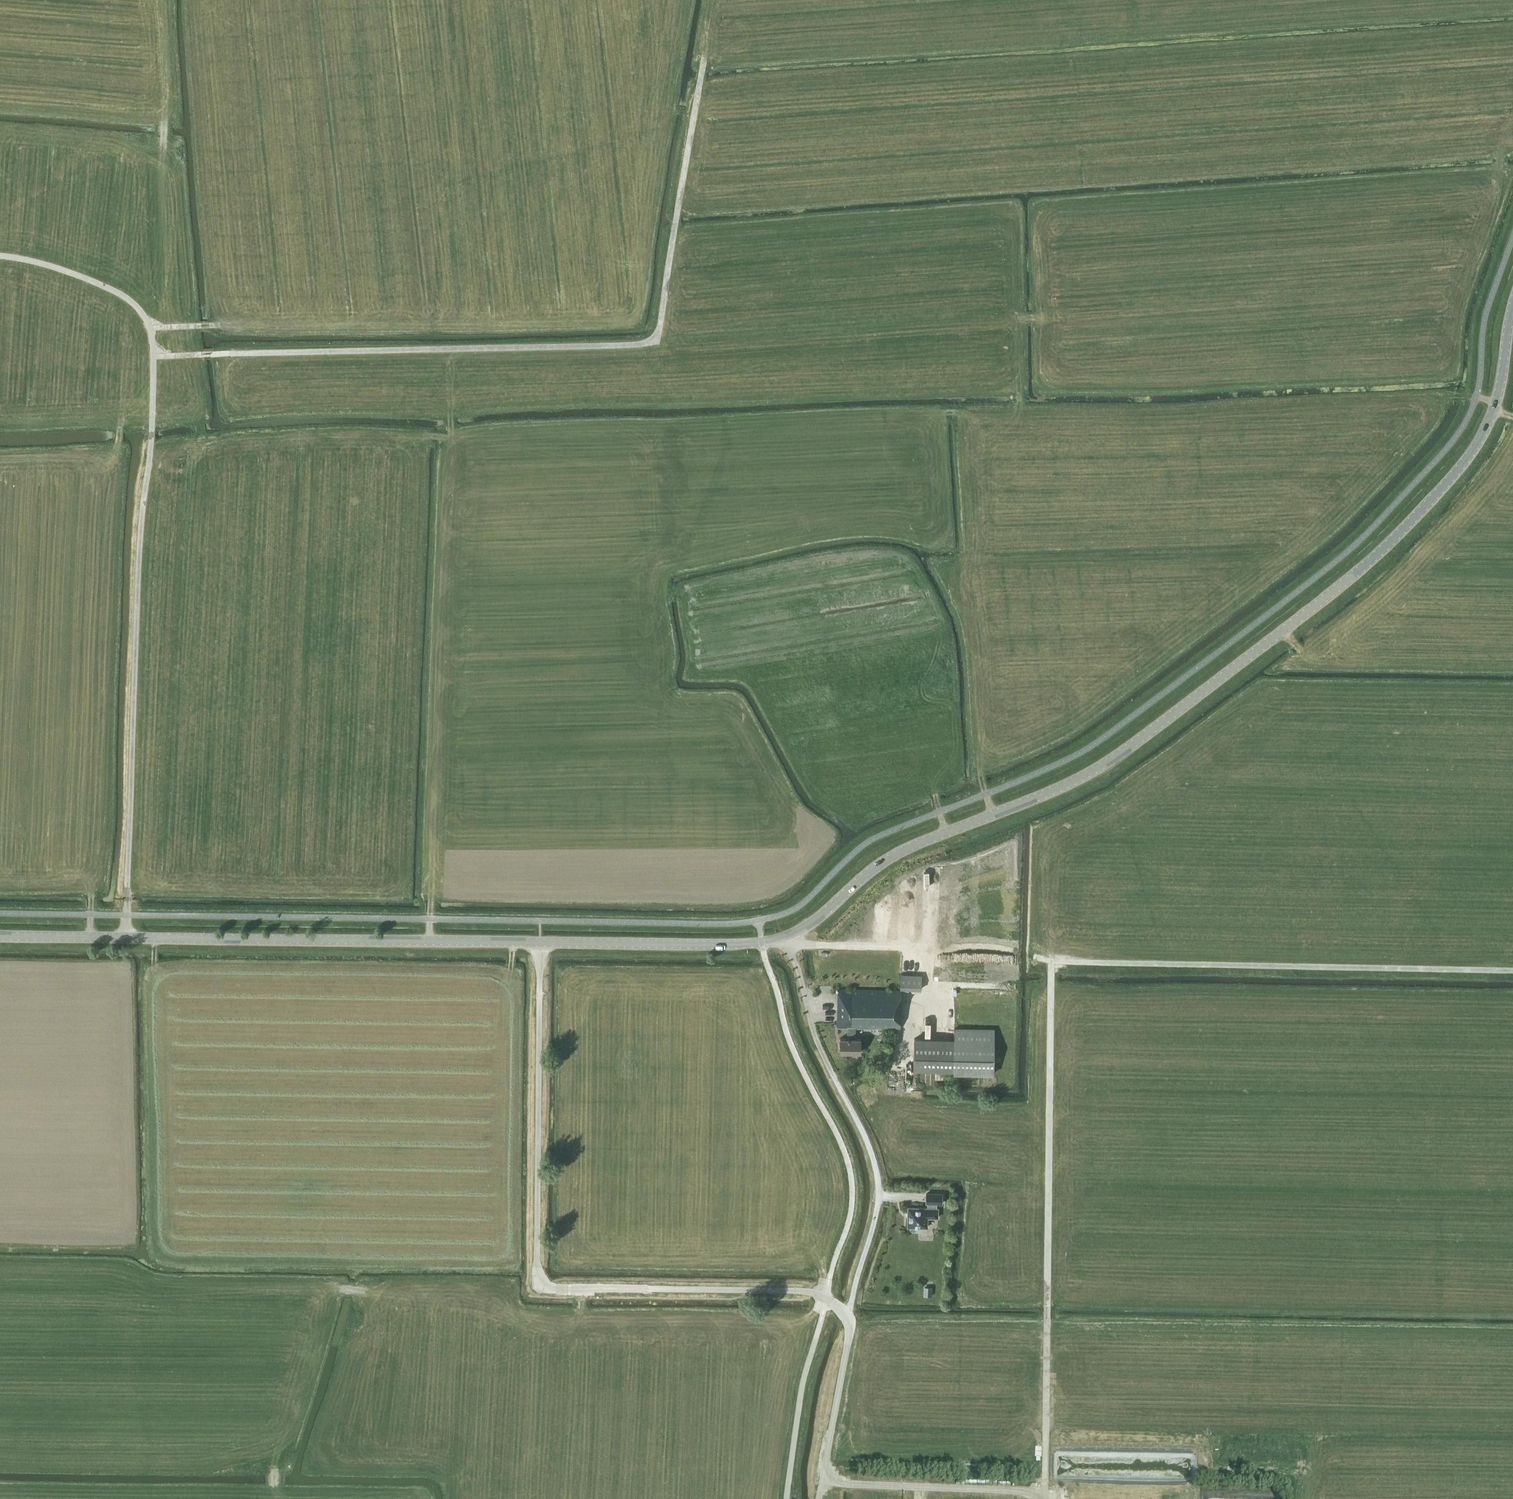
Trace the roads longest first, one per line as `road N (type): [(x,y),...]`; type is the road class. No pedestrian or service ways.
road 1 (secondary): [(1512,305),(1496,402),(1479,442),(1363,566),(1098,768),(901,851),(793,933),(735,944),(0,935)]
road 2 (track): [(1045,1496),(1051,962),(1512,970)]
road 3 (track): [(154,357),(657,341),(704,57)]

